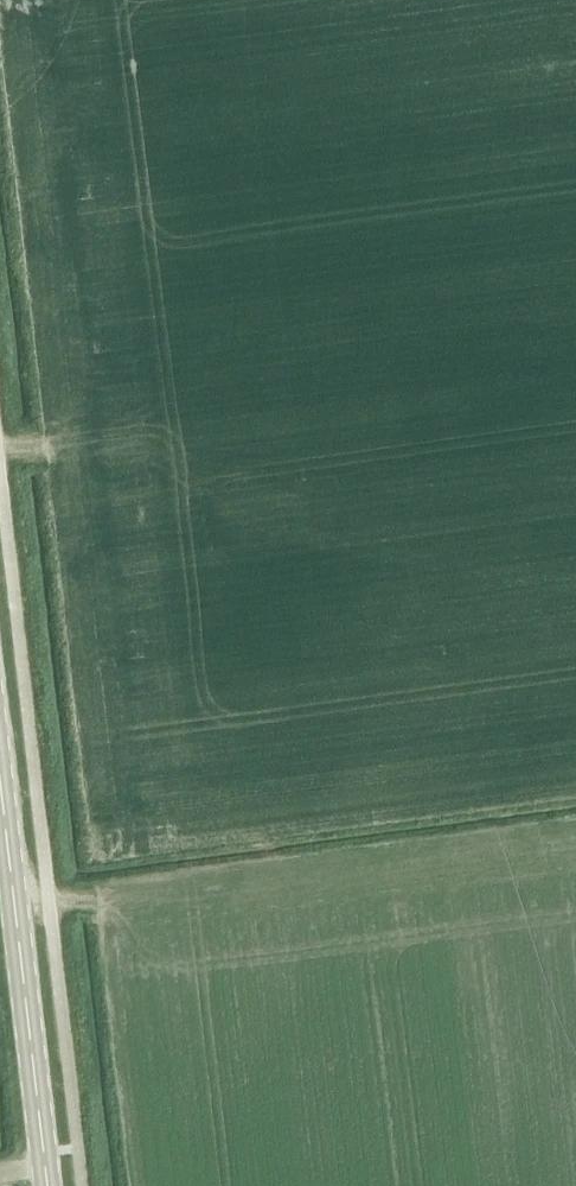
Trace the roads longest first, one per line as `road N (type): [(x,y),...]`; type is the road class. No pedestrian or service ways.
road 1 (tertiary): [(49,1185),(0,775)]

